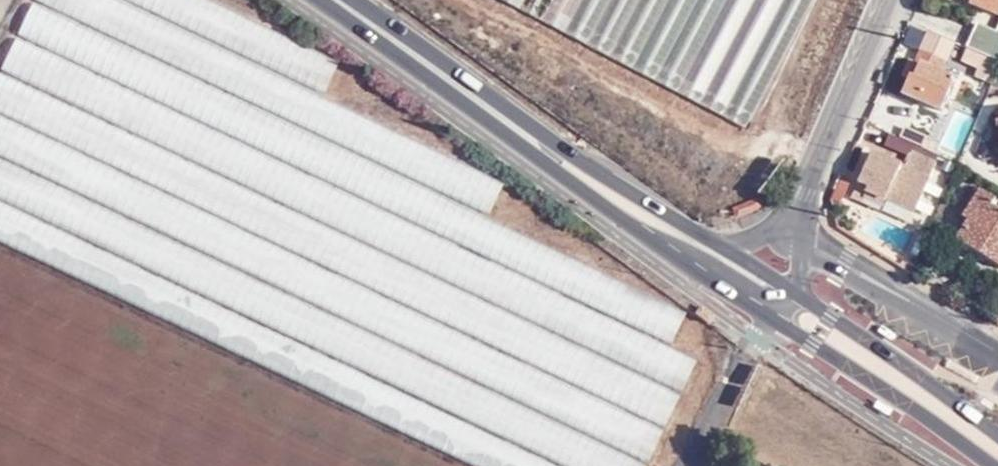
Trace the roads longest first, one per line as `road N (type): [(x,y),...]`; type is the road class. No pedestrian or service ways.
road 1 (primary): [(693,235),(338,0)]
road 2 (primary): [(335,0),(661,247)]
road 3 (primary): [(661,247),(994,465)]
road 4 (unclassified): [(793,223),(997,356)]
road 5 (residential): [(889,0),(793,223)]
road 6 (primary): [(997,433),(801,300)]
road 7 (unclassified): [(661,247),(681,244),(790,310),(801,300)]
road 8 (primary): [(801,300),(693,235)]

